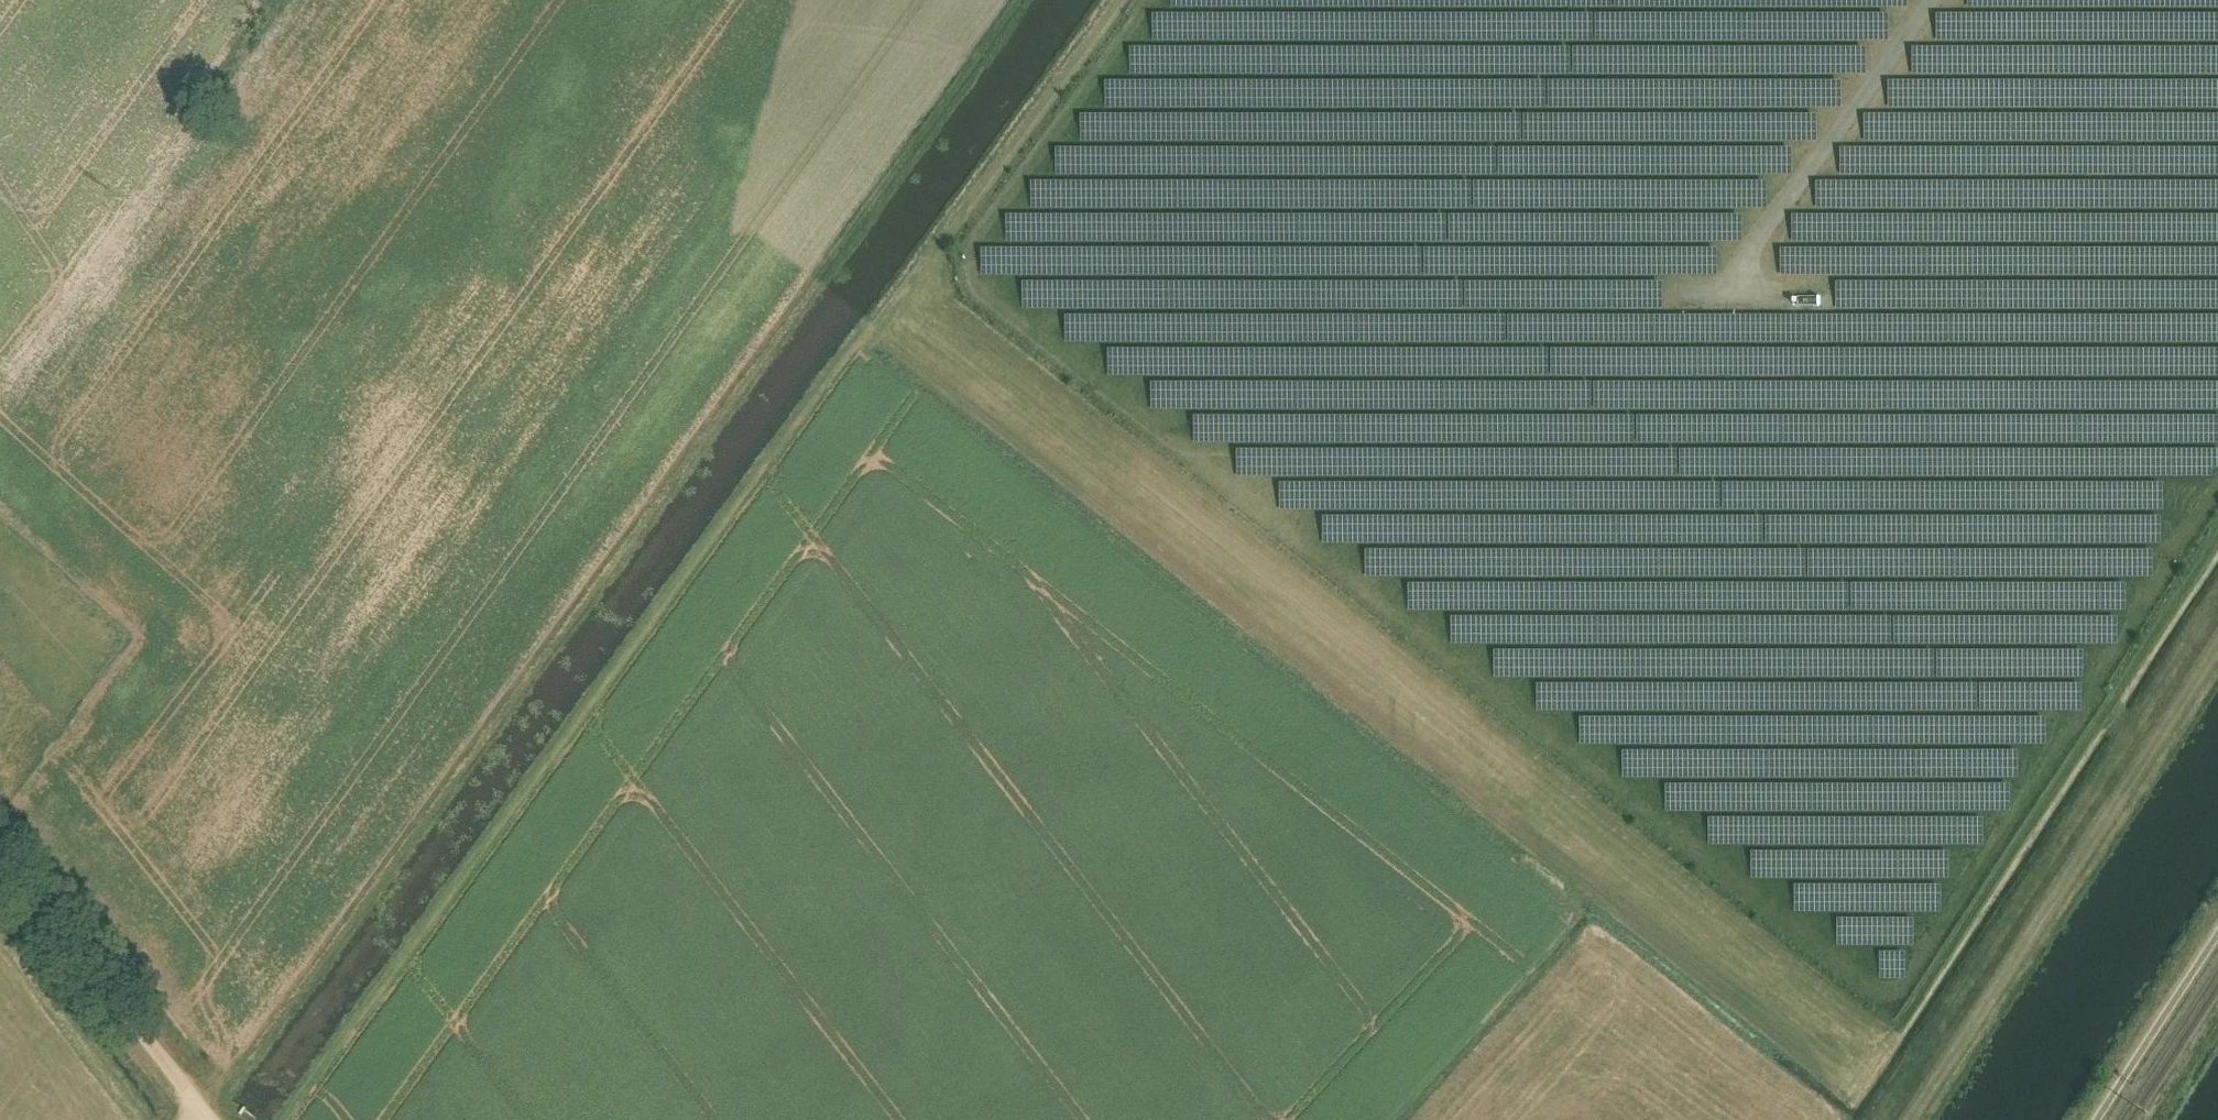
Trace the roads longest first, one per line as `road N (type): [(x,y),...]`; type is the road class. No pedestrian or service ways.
road 1 (unclassified): [(211,1119),(0,853)]
road 2 (track): [(2097,1119),(2217,933)]

